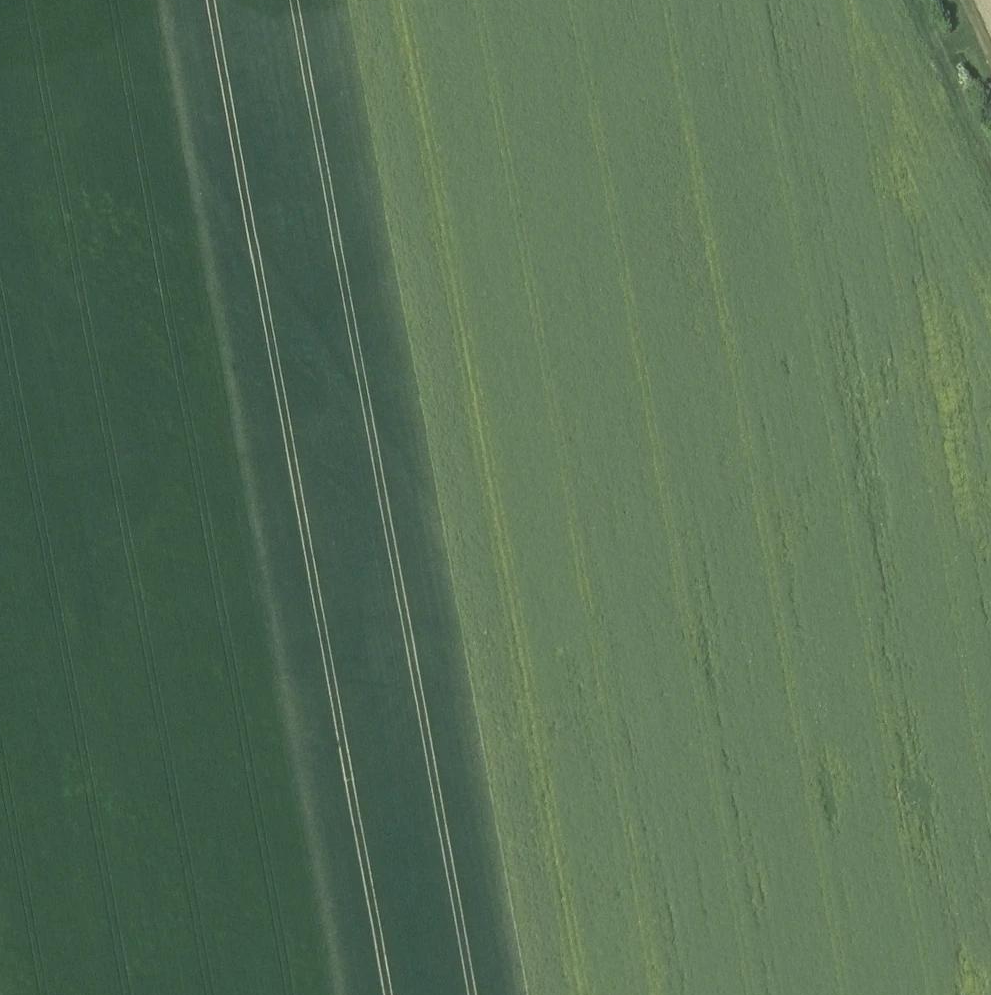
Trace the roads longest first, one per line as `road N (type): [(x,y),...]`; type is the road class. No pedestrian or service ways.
road 1 (track): [(990,168),(916,0)]

